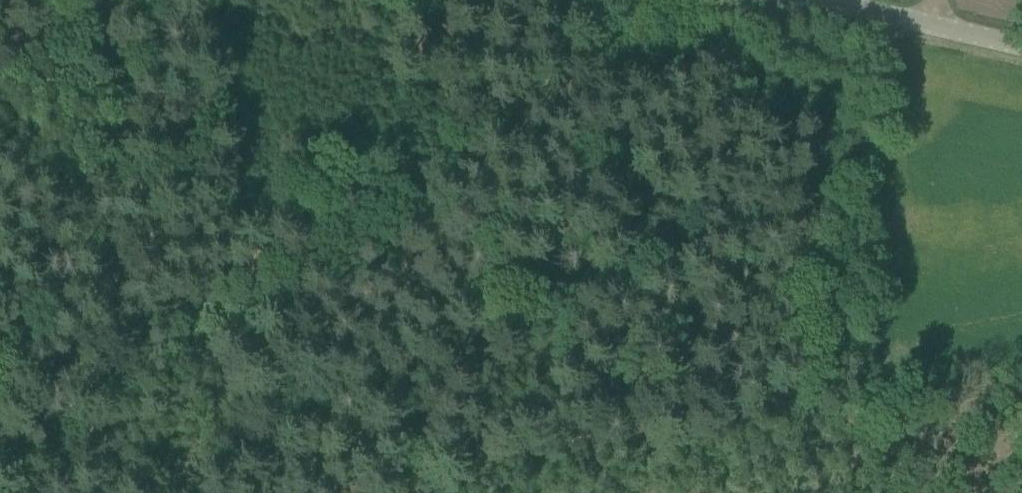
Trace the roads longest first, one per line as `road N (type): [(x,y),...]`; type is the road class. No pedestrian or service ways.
road 1 (tertiary): [(937,30),(805,0)]

